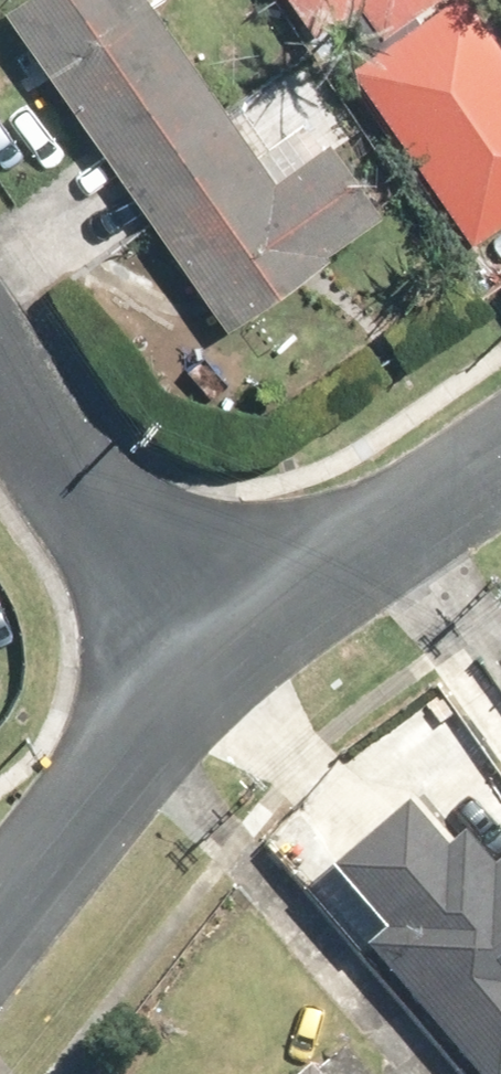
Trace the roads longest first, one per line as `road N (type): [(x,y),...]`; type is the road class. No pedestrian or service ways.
road 1 (residential): [(227,652),(0,326)]
road 2 (residential): [(227,652),(0,937)]
road 3 (residential): [(500,464),(227,652)]

